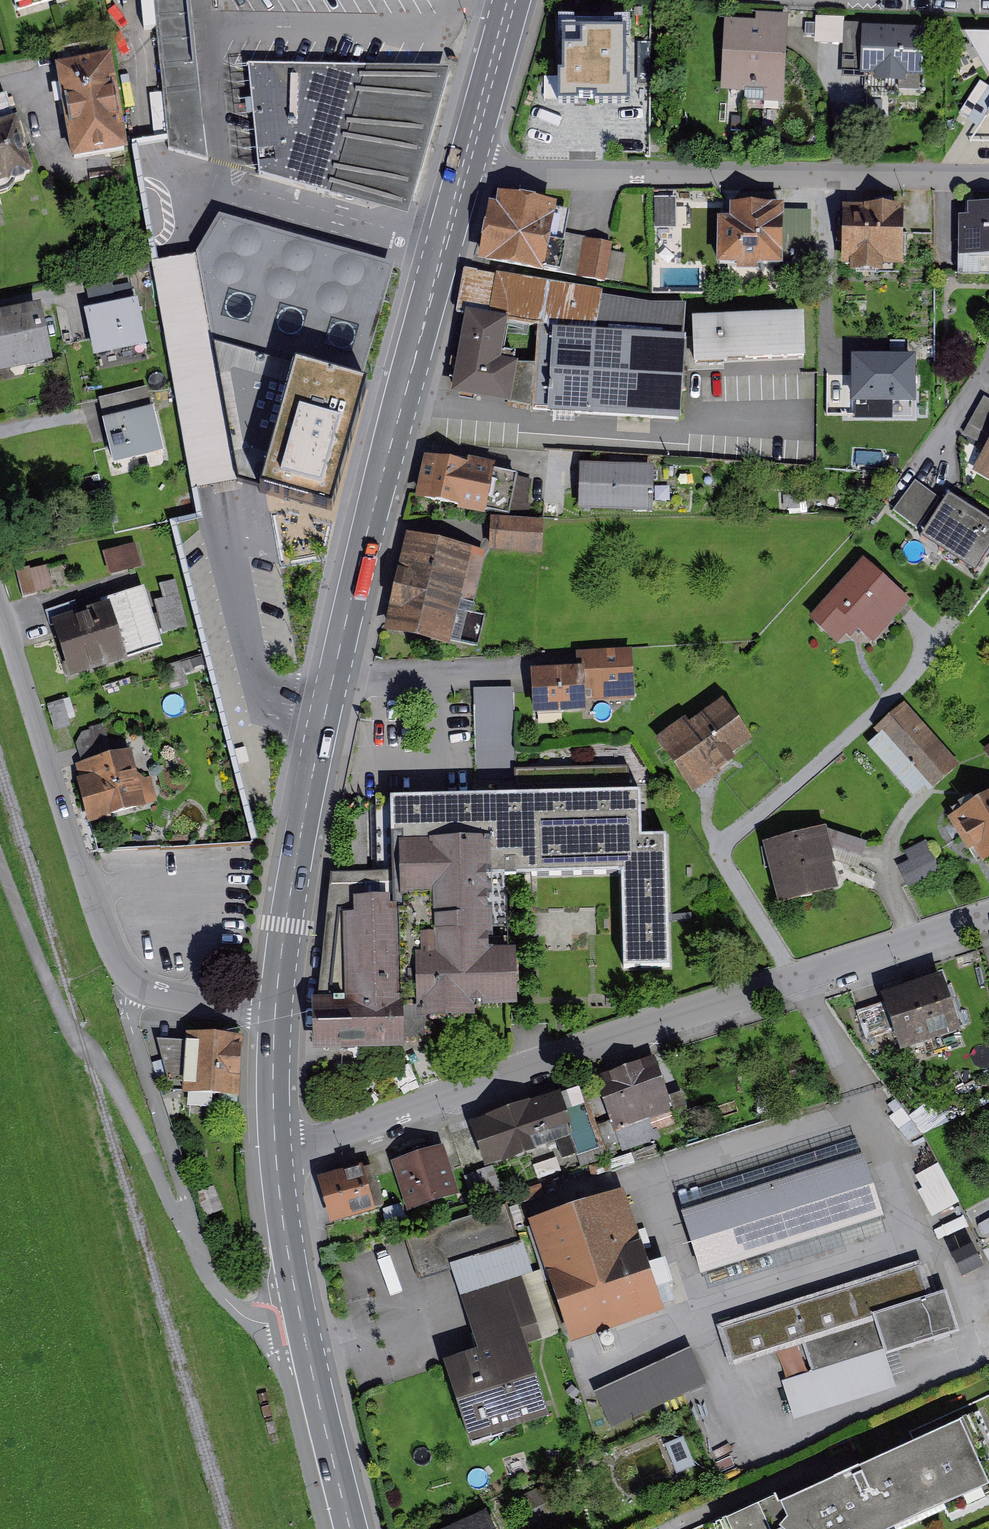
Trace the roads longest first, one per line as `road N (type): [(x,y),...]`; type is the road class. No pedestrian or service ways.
road 1 (primary): [(281,1017),(303,848),(351,612),(471,162)]
road 2 (residential): [(280,1142),(351,1133),(988,918)]
road 3 (residential): [(0,581),(134,981),(169,996),(281,1017)]
road 4 (residential): [(988,174),(471,162)]
road 5 (track): [(194,1238),(106,1058),(73,1030),(0,852)]
road 6 (primary): [(357,1528),(318,1377),(280,1142)]
road 7 (primary): [(471,162),(516,0)]
road 8 (track): [(305,1313),(251,1317),(194,1238)]
road 9 (primary): [(280,1142),(281,1017)]

